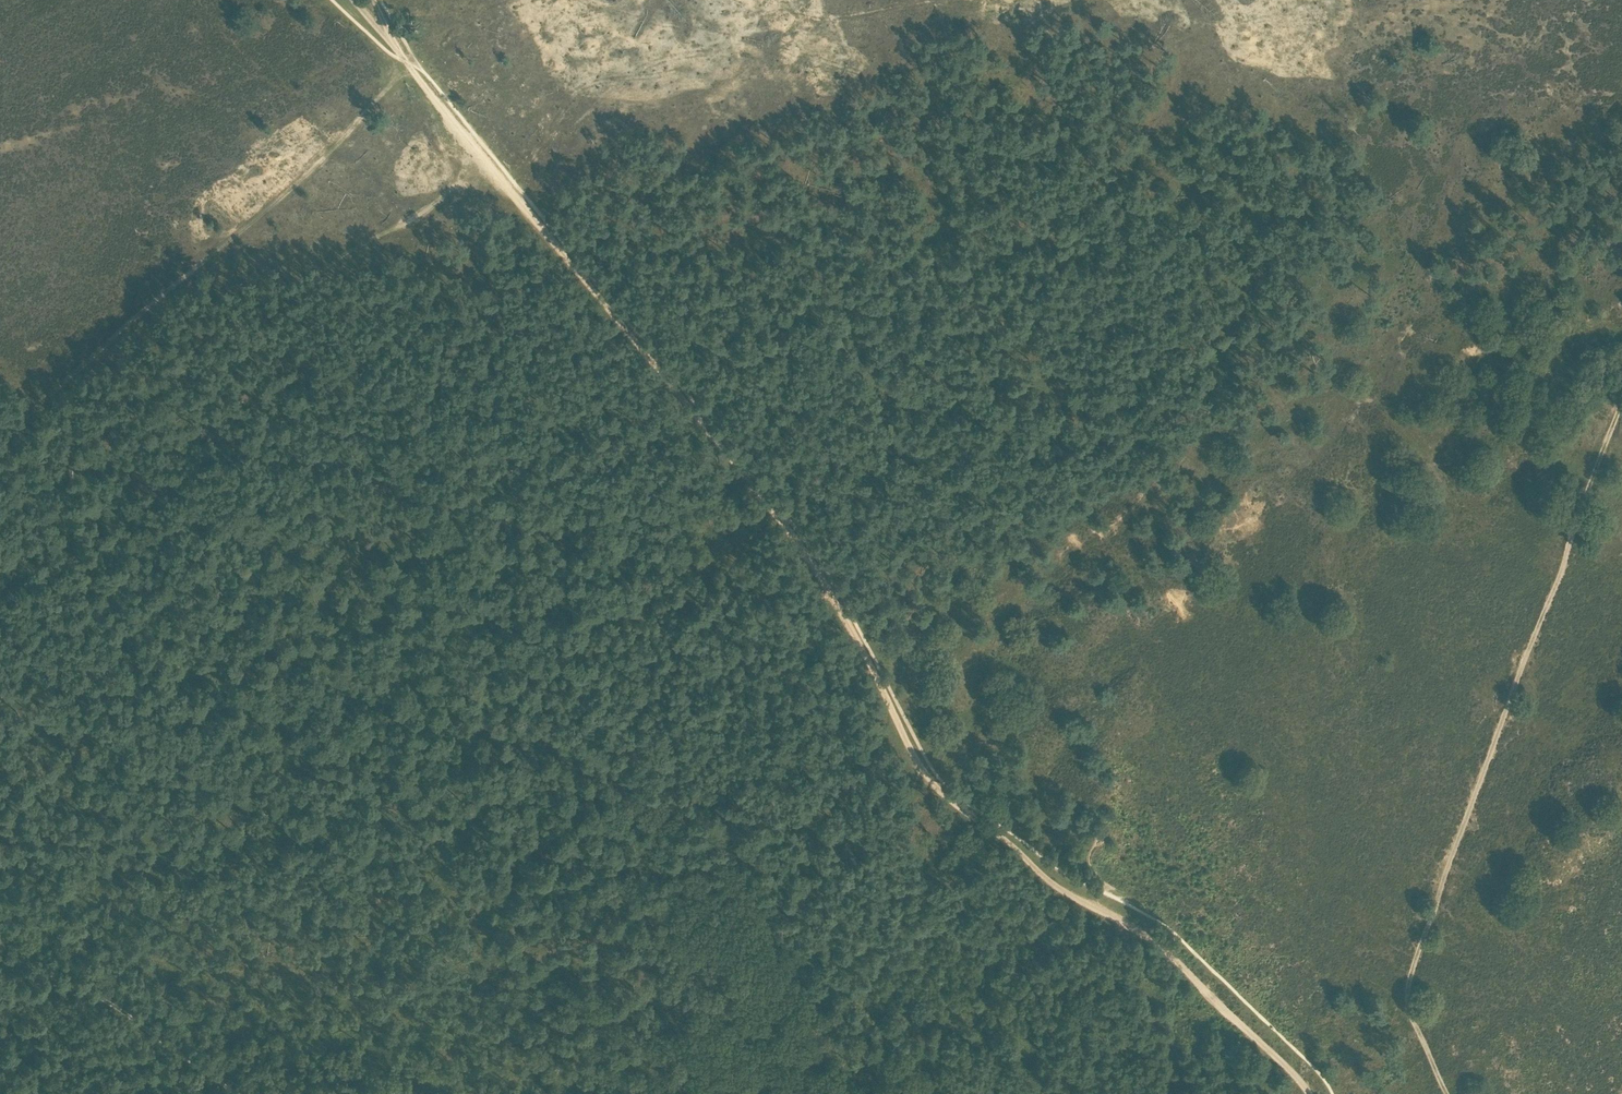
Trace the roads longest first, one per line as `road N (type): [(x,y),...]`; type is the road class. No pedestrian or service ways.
road 1 (track): [(488,163),(806,554),(931,781),(1047,880),(1169,954),(1309,1093)]
road 2 (track): [(1445,1093),(1406,991),(1621,393)]
road 3 (track): [(412,65),(313,166),(0,447)]
road 4 (track): [(0,982),(28,974),(72,982),(236,1093)]
road 5 (track): [(412,65),(488,163)]

